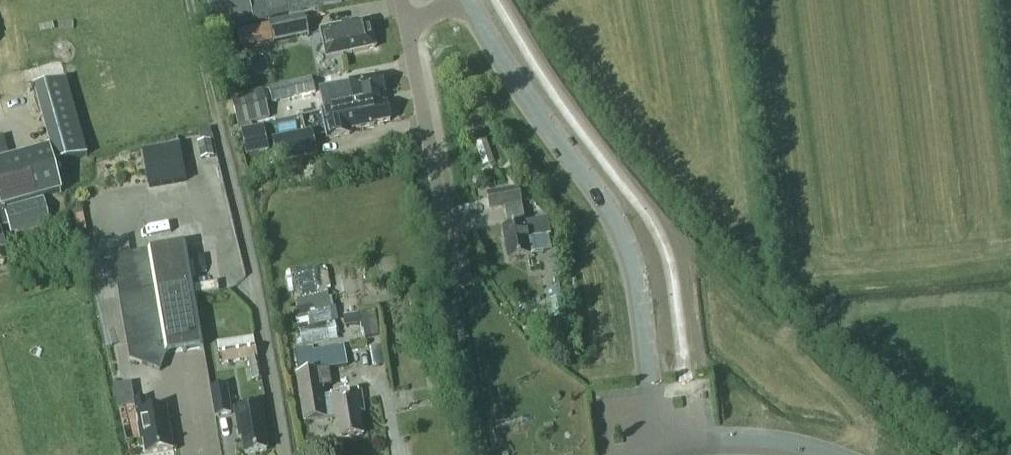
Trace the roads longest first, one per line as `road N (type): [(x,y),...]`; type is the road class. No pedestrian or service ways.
road 1 (unclassified): [(657,451),(636,270),(613,215),(467,0)]
road 2 (residential): [(406,26),(455,280)]
road 3 (unclassified): [(833,454),(705,440),(657,451)]

